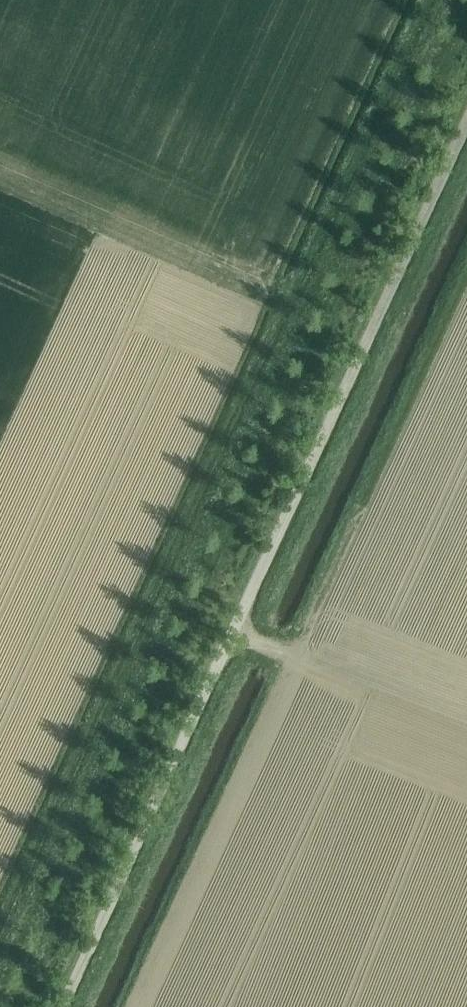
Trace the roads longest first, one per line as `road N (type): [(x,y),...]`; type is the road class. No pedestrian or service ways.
road 1 (track): [(432,0),(302,280),(278,309),(0,912)]
road 2 (unclassified): [(57,1006),(466,118)]

